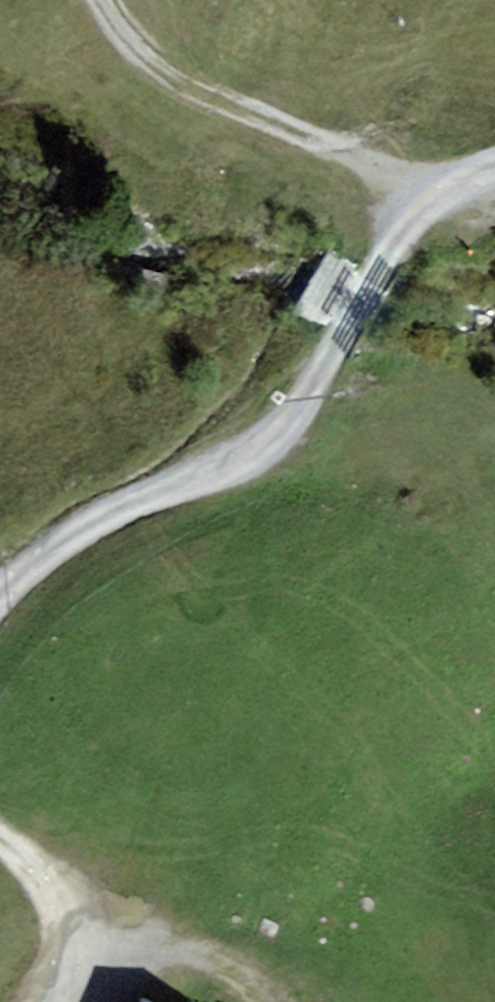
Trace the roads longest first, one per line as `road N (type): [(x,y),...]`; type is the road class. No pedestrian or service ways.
road 1 (track): [(0,600),(95,523),(250,461),(303,405),(427,198)]
road 2 (track): [(107,0),(186,89),(312,134),(427,198)]
road 3 (track): [(0,830),(76,900),(82,980),(72,1001)]

